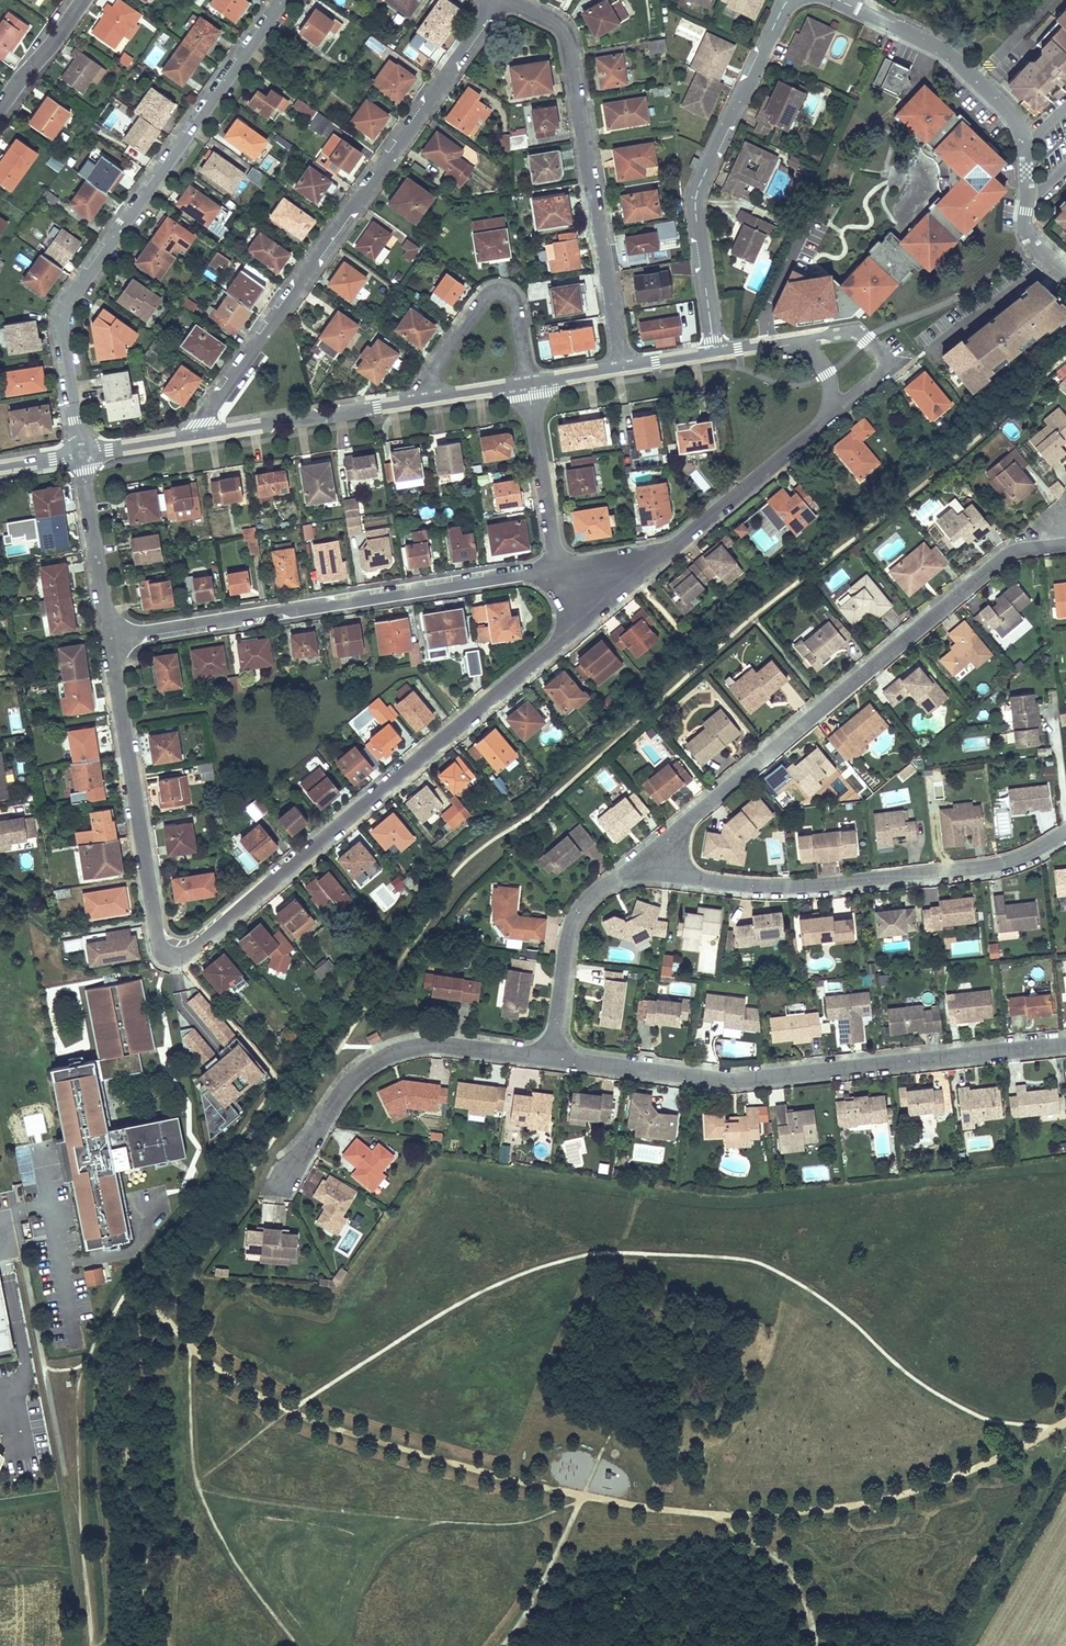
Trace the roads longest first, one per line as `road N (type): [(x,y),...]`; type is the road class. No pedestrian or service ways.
road 1 (residential): [(647,858),(1005,558),(1065,546)]
road 2 (residential): [(169,957),(188,954),(576,626)]
road 3 (residential): [(495,0),(207,412),(202,435)]
road 4 (residential): [(551,1060),(731,1082),(1065,1044)]
road 5 (residential): [(281,0),(54,315),(78,437)]
road 6 (residential): [(111,637),(555,569)]
road 7 (residential): [(647,858),(700,880),(801,887),(1000,864),(1065,832)]
road 8 (residential): [(621,368),(570,42),(558,24),(507,0)]
road 9 (residential): [(281,1184),(345,1088),(375,1060),(423,1045),(551,1060)]
road 10 (residential): [(169,957),(158,953),(150,920),(111,637)]
road 11 (residential): [(633,578),(834,411)]
road 12 (residential): [(838,0),(939,47),(1011,114),(1024,142)]
road 13 (residential): [(551,1060),(571,925),(594,893),(647,858)]
road 14 (residential): [(527,384),(515,303),(496,293),(432,375),(426,400)]
road 15 (residential): [(695,211),(698,187),(788,0)]
road 16 (residential): [(202,435),(426,400)]
road 17 (residential): [(555,569),(527,384)]
road 18 (residential): [(111,637),(81,455)]
road 19 (residential): [(695,211),(715,354)]
road 20 (residential): [(0,109),(85,0)]
road 21 (residential): [(81,455),(202,435)]
road 22 (residential): [(834,411),(884,364),(866,339),(848,331)]

